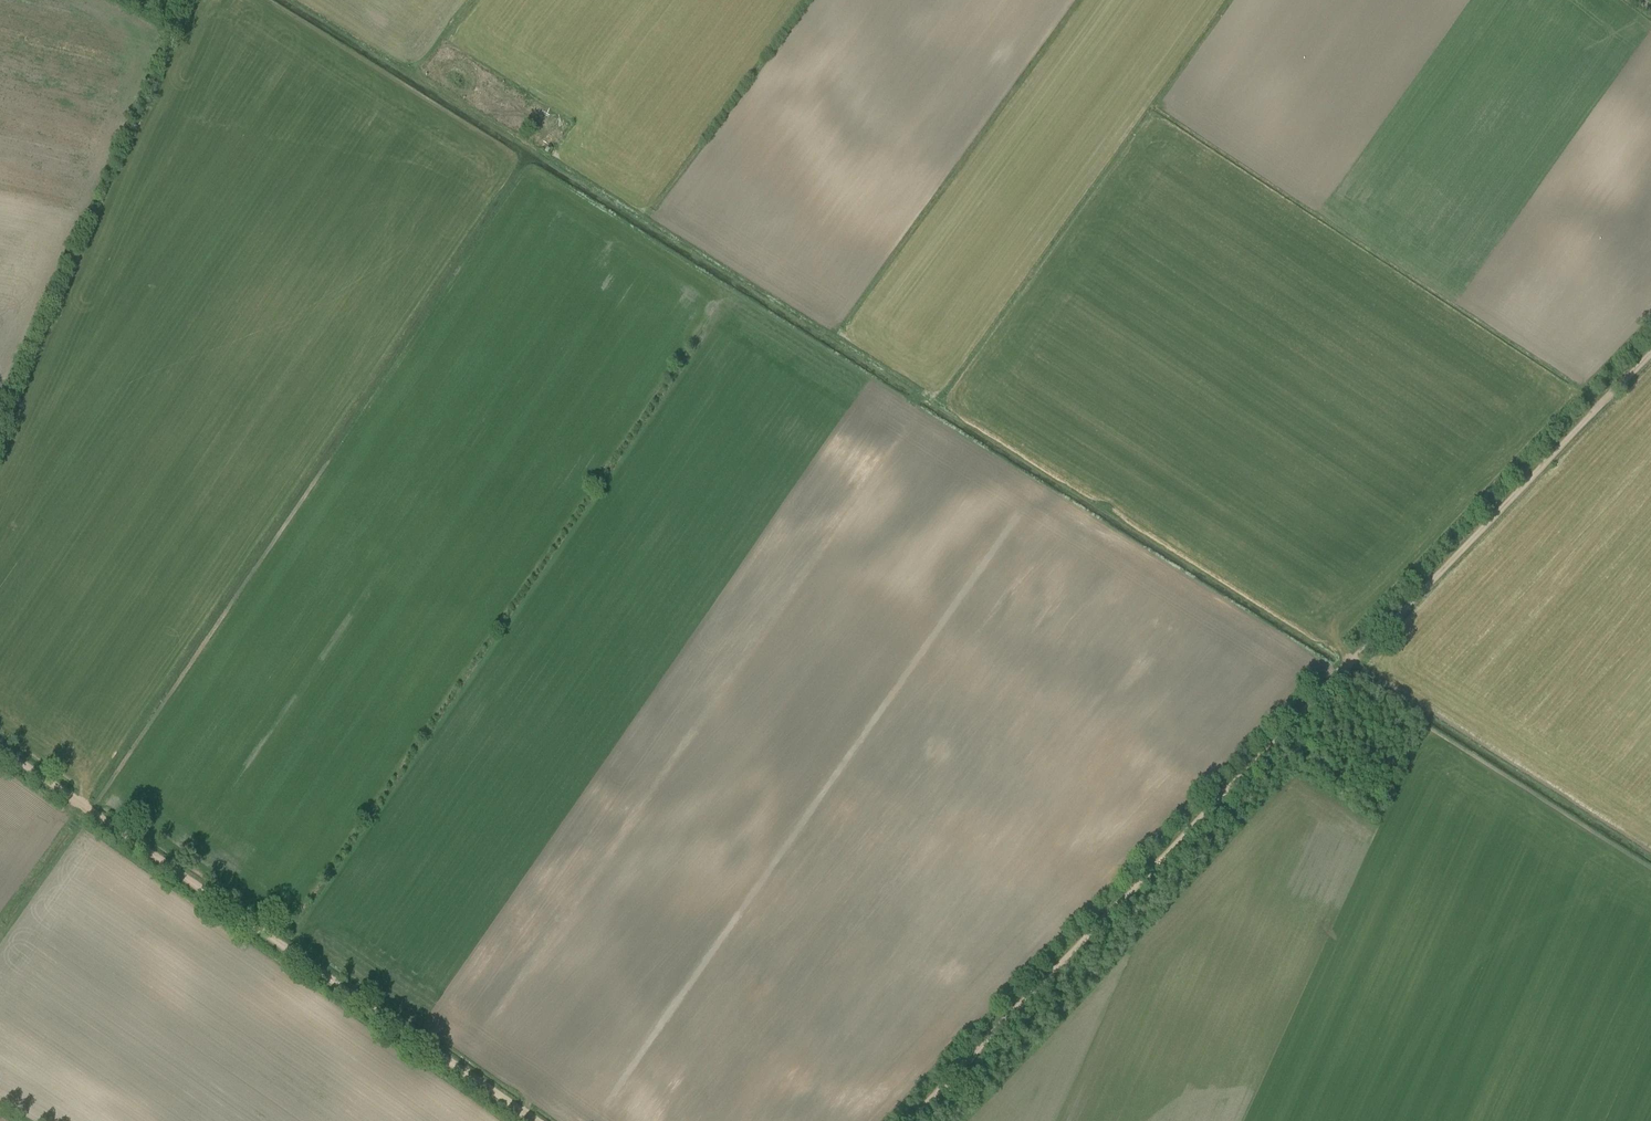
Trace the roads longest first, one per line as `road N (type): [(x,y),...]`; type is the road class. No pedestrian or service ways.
road 1 (track): [(912,1120),(1650,354)]
road 2 (track): [(0,749),(532,1120)]

